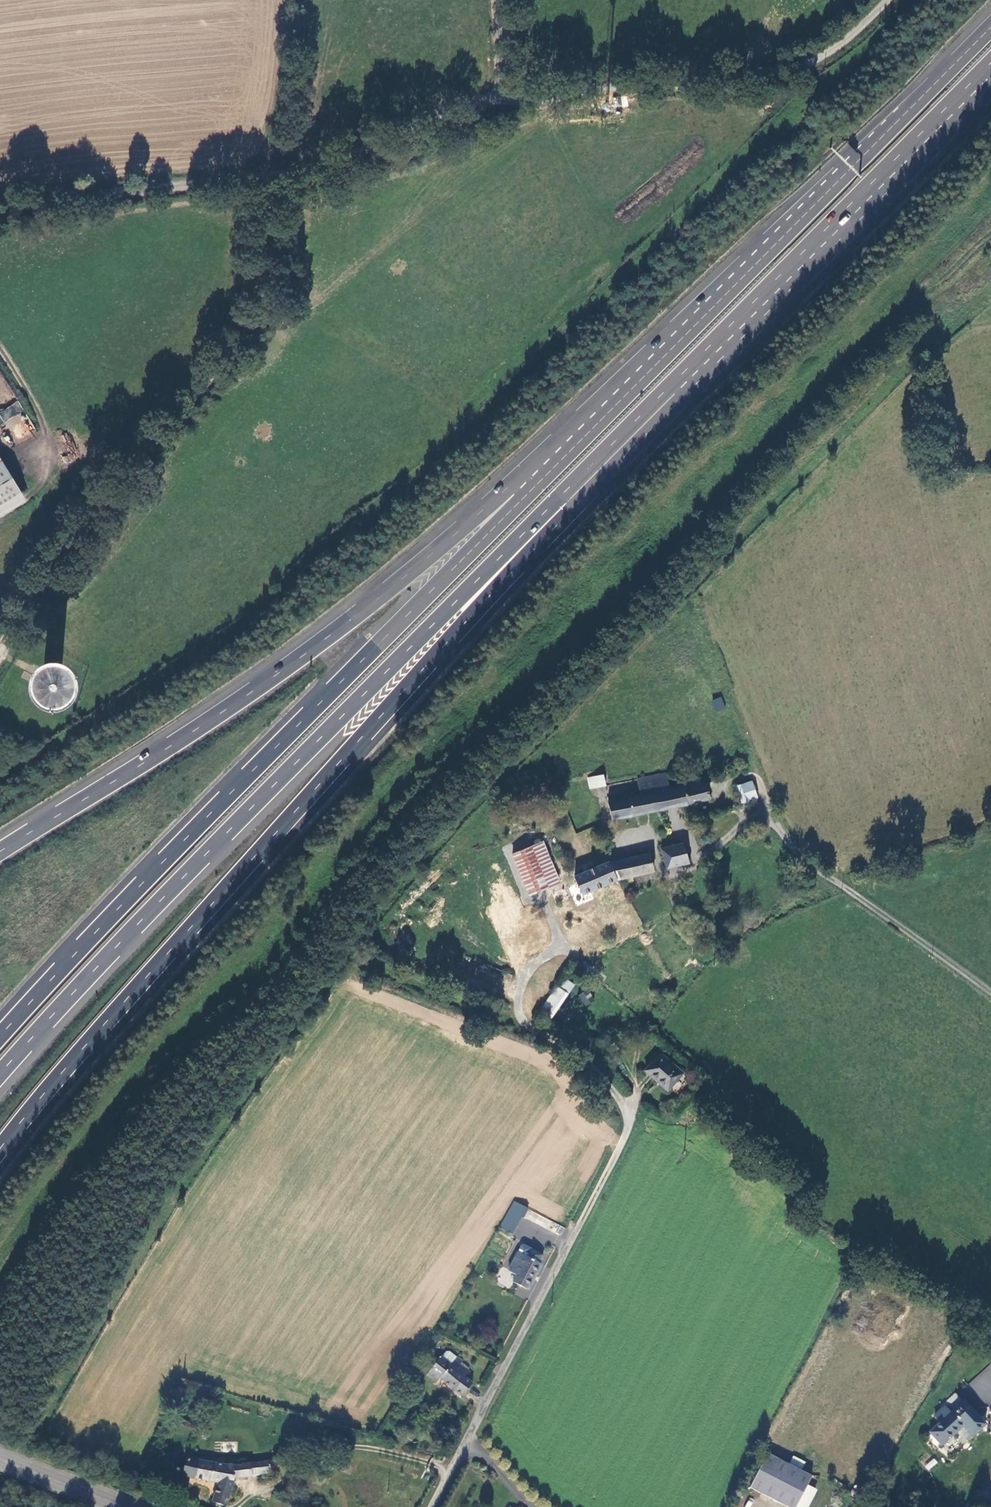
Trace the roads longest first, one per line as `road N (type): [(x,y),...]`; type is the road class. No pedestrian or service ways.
road 1 (motorway): [(0,1153),(674,395)]
road 2 (motorway): [(0,1078),(202,861),(674,395)]
road 3 (motorway): [(519,493),(0,1040)]
road 4 (motorway): [(990,30),(519,493)]
road 5 (motorway): [(519,493),(247,698),(0,854)]
road 6 (track): [(0,652),(253,325),(275,179)]
road 7 (track): [(500,103),(450,105),(306,173),(0,208)]
road 8 (motorway): [(674,395),(990,71)]
road 9 (unclassified): [(628,1110),(625,1136),(603,1182),(432,1506)]
road 10 (track): [(628,1110),(571,1046),(525,1027),(518,1007),(539,969),(675,906),(691,893),(696,862)]
road 11 (unclassified): [(766,813),(804,860),(990,993)]
road 12 (track): [(714,87),(500,103)]
road 13 (unclassified): [(890,0),(808,66),(714,87)]
road 14 (primary): [(122,1506),(0,1459)]

